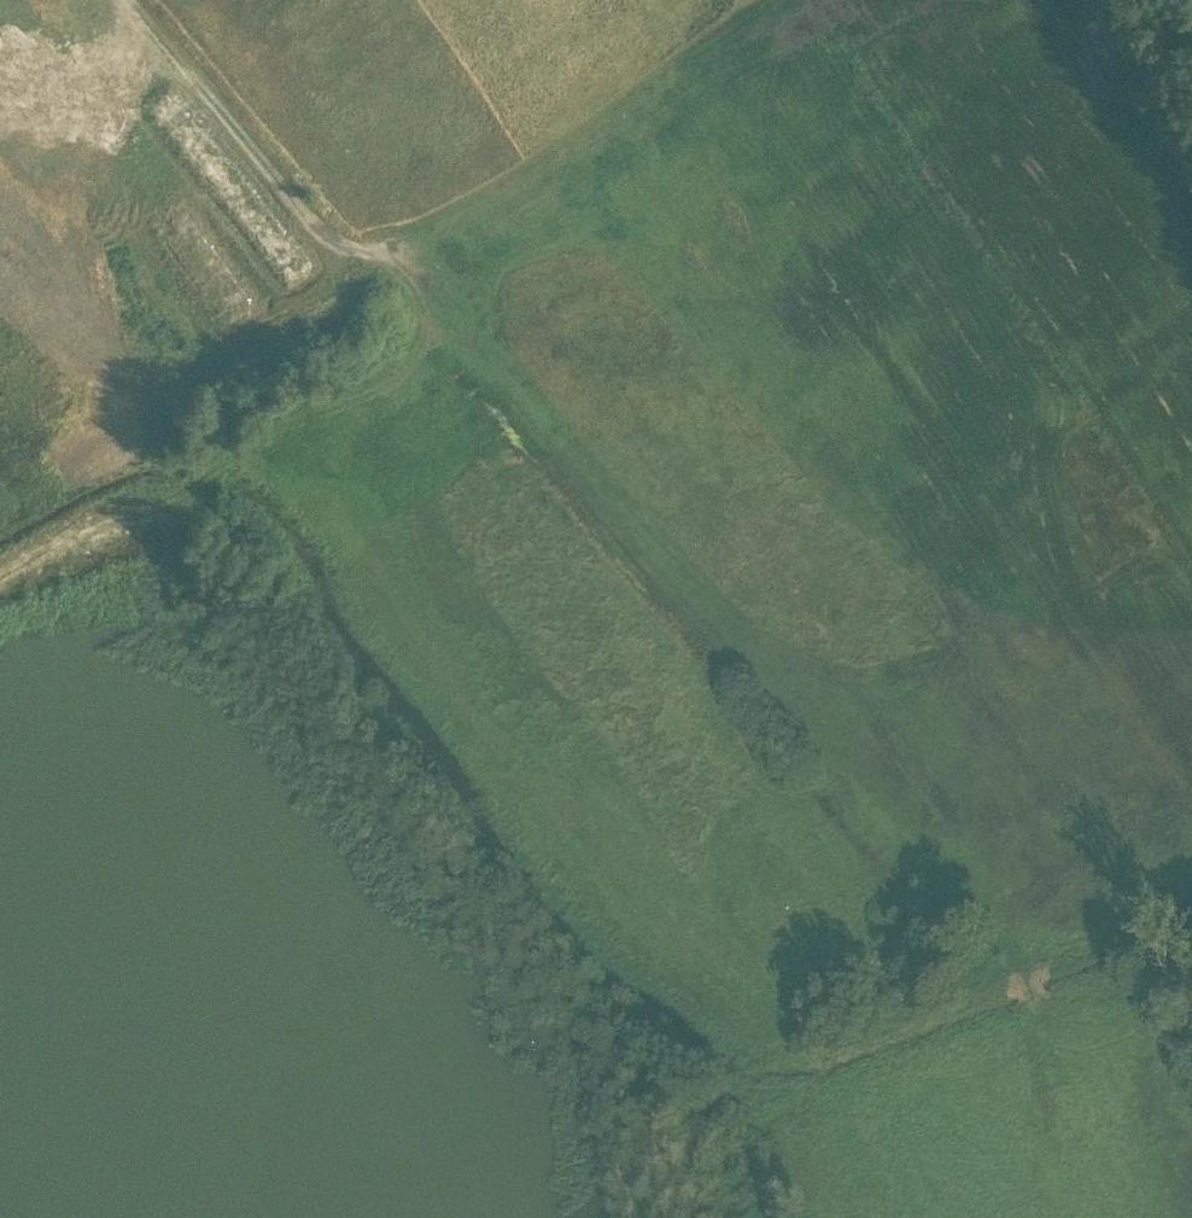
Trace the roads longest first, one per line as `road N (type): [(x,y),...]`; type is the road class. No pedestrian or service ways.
road 1 (track): [(311,212),(131,0)]

